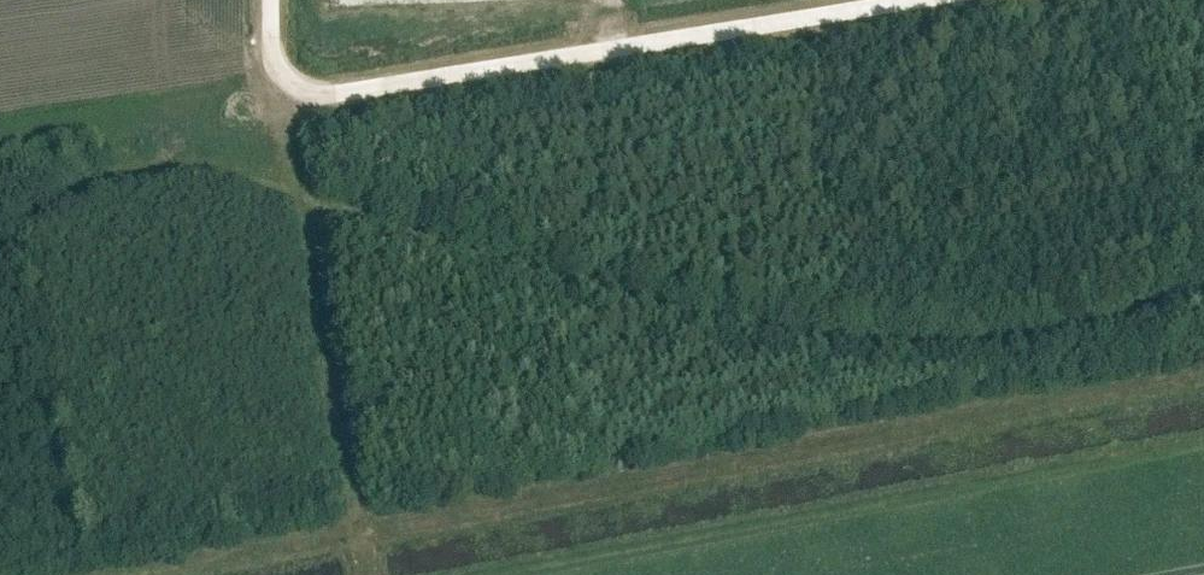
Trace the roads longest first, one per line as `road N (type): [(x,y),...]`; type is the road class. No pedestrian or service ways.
road 1 (track): [(1203,294),(1023,342),(859,344),(696,322),(514,276),(238,176),(181,166),(146,166),(76,194),(0,257)]
road 2 (track): [(914,0),(341,97),(287,89),(275,68),(272,0)]

